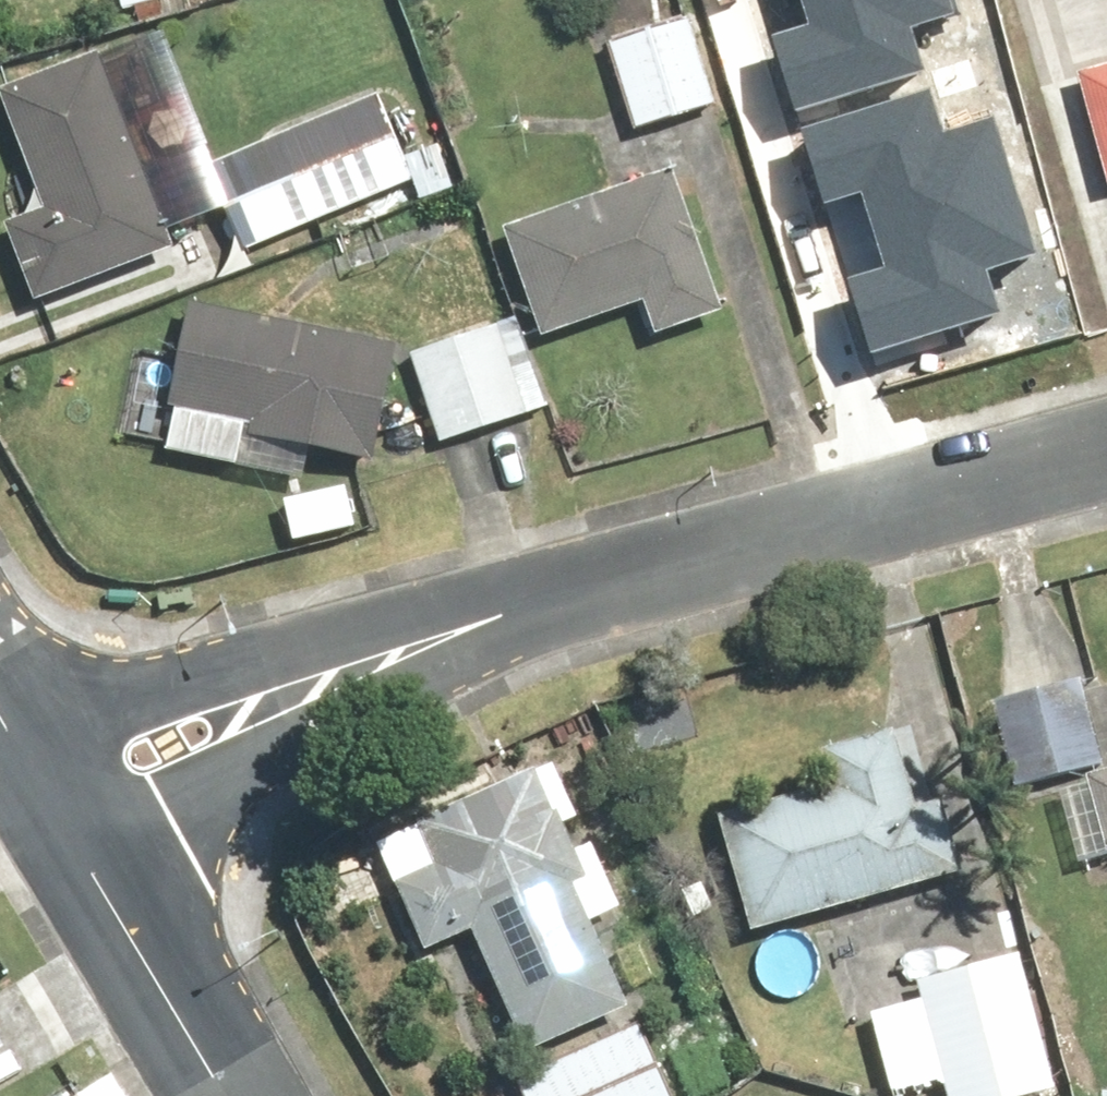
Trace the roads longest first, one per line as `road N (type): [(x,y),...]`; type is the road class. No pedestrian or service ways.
road 1 (residential): [(21,729),(1106,440)]
road 2 (tertiary): [(21,729),(238,1095)]

